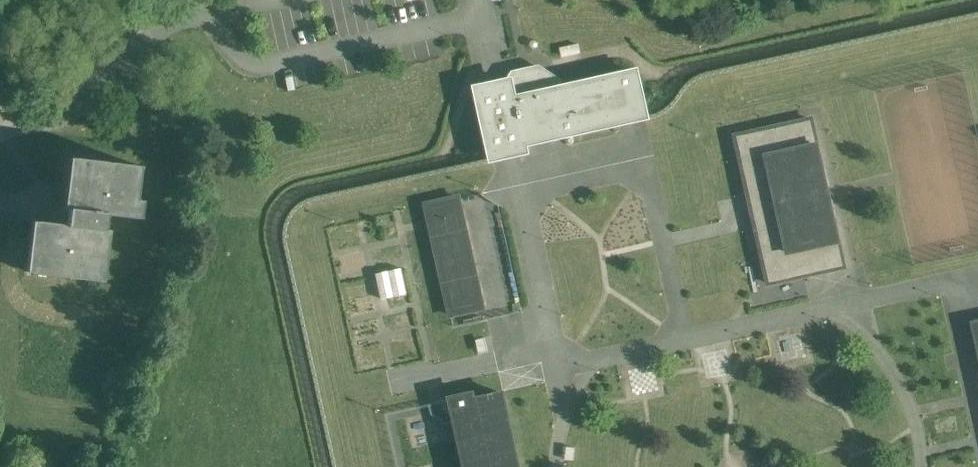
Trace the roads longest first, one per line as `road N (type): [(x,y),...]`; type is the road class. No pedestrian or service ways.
road 1 (residential): [(0,137),(77,79),(118,33),(138,28)]

